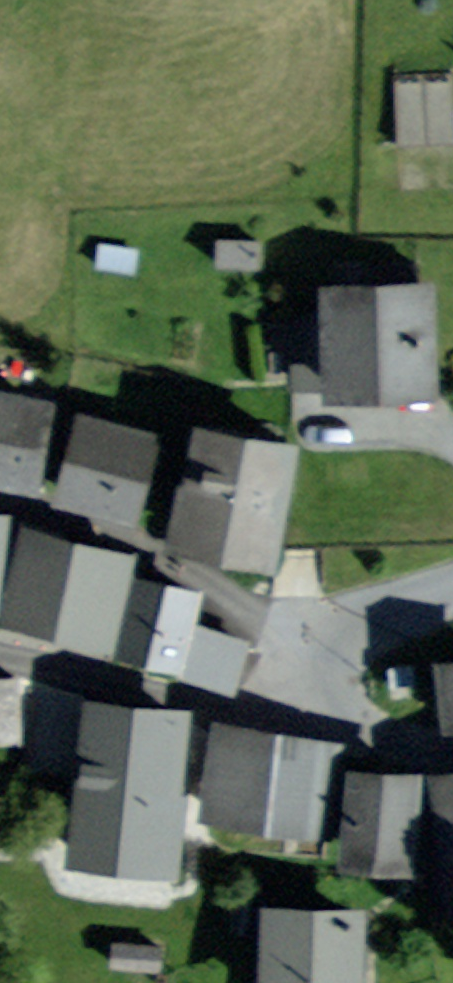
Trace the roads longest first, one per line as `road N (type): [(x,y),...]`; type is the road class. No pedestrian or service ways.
road 1 (residential): [(311,674),(239,599),(84,513),(0,494)]
road 2 (residential): [(311,674),(273,701),(213,711),(0,652)]
road 3 (residential): [(452,741),(359,734),(311,674)]
road 4 (residential): [(452,585),(311,674)]

